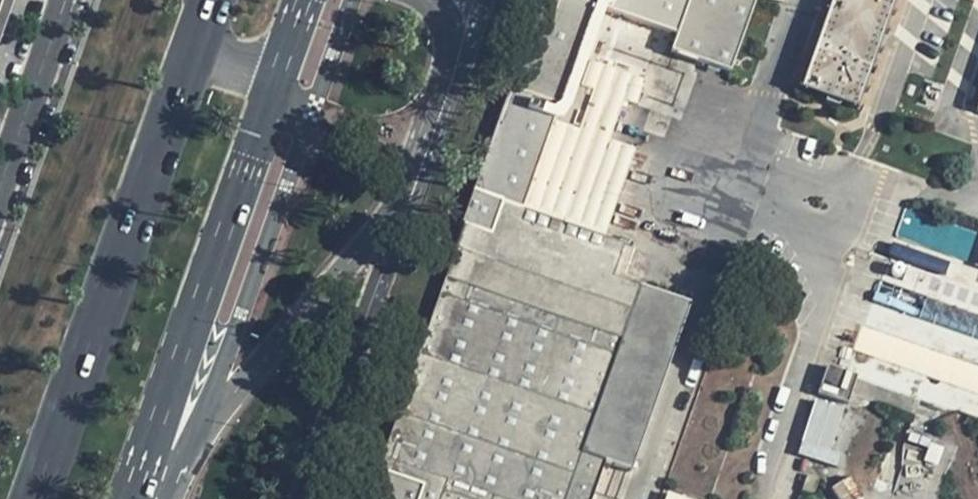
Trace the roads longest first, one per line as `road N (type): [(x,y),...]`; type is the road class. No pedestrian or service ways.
road 1 (primary): [(203,22),(30,498)]
road 2 (primary): [(128,498),(254,139)]
road 3 (secondary): [(65,0),(0,185)]
road 4 (primary): [(254,139),(305,0)]
road 5 (primary): [(254,139),(249,115),(290,0)]

